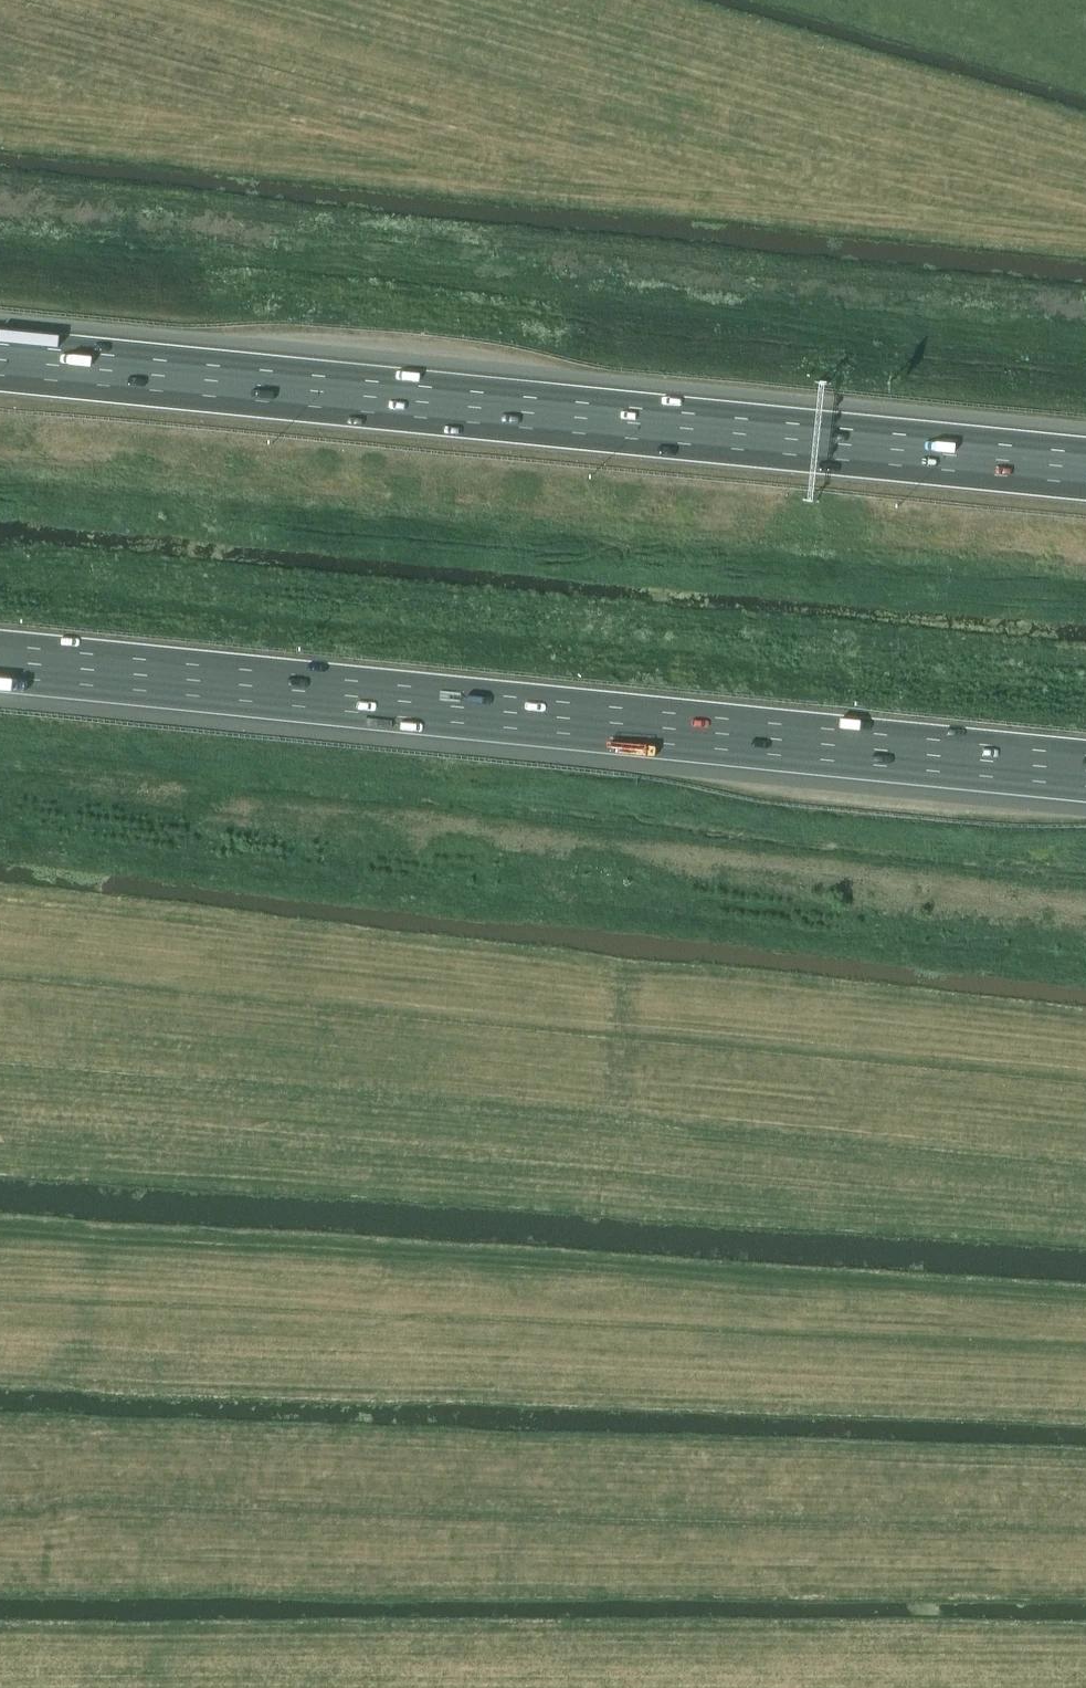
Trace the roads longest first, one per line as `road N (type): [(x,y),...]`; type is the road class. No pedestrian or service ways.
road 1 (motorway): [(0,661),(1085,771)]
road 2 (motorway): [(1085,470),(0,360)]

